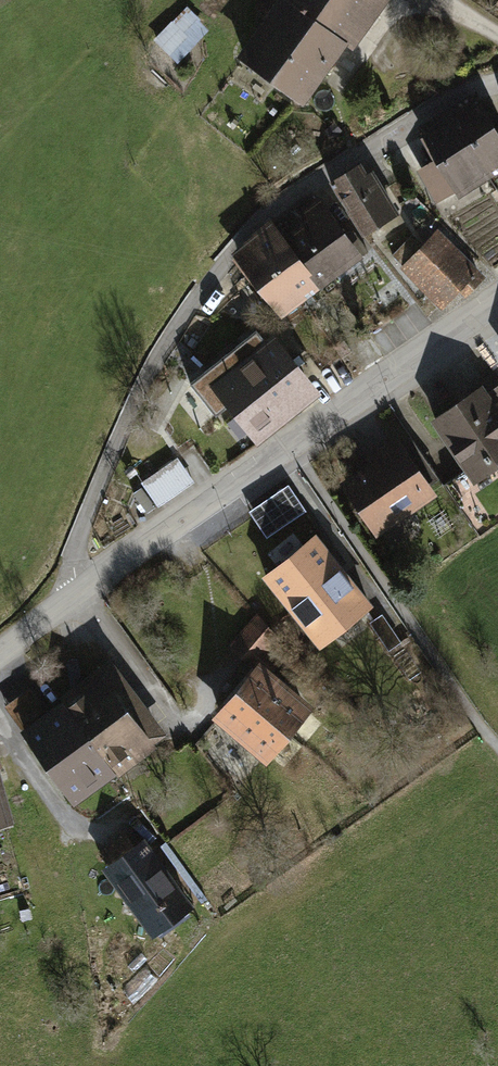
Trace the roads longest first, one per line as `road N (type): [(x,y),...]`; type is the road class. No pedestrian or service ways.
road 1 (residential): [(79,589),(72,566),(85,521),(138,392),(226,259),(267,215),(444,103),(497,83)]
road 2 (residential): [(497,301),(79,589)]

